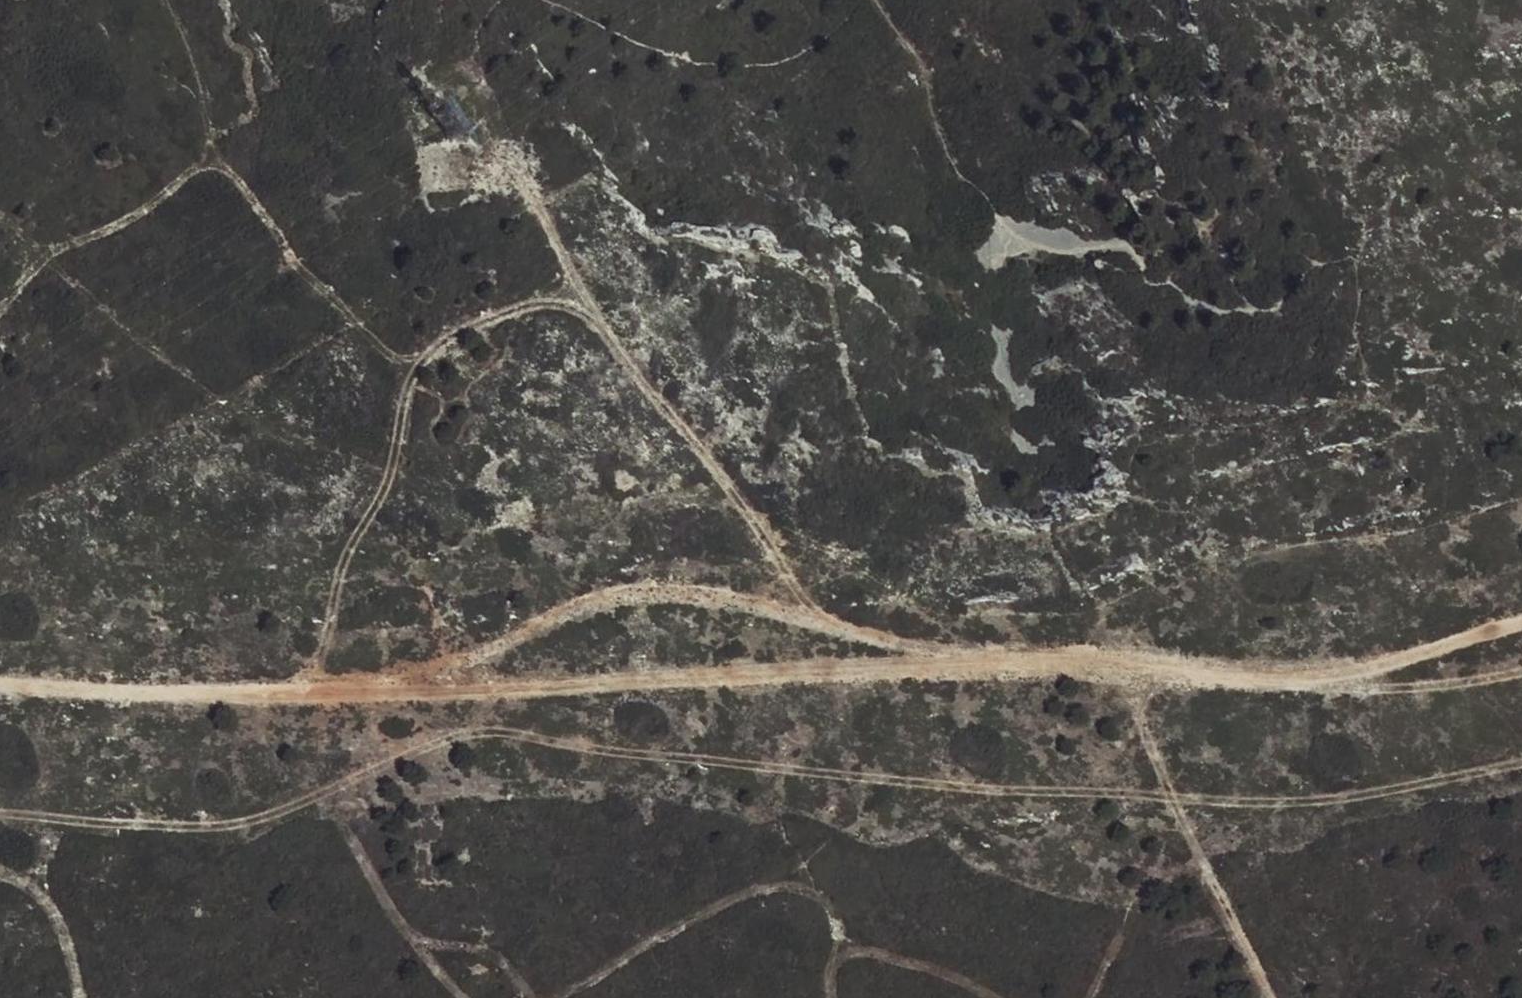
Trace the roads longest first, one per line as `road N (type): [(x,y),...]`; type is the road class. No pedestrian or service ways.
road 1 (track): [(1521,619),(1383,657),(1238,681),(1098,652),(818,614),(678,571),(539,608),(402,658),(0,678)]
road 2 (track): [(1121,657),(1139,720),(1274,997)]

